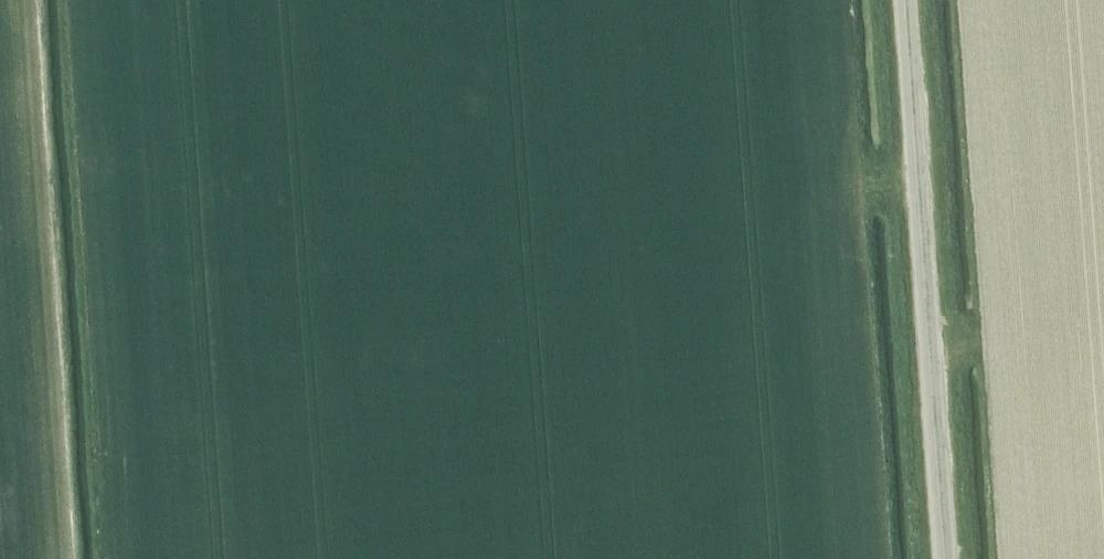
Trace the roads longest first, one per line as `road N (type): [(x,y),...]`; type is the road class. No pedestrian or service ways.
road 1 (tertiary): [(945,558),(905,0)]

